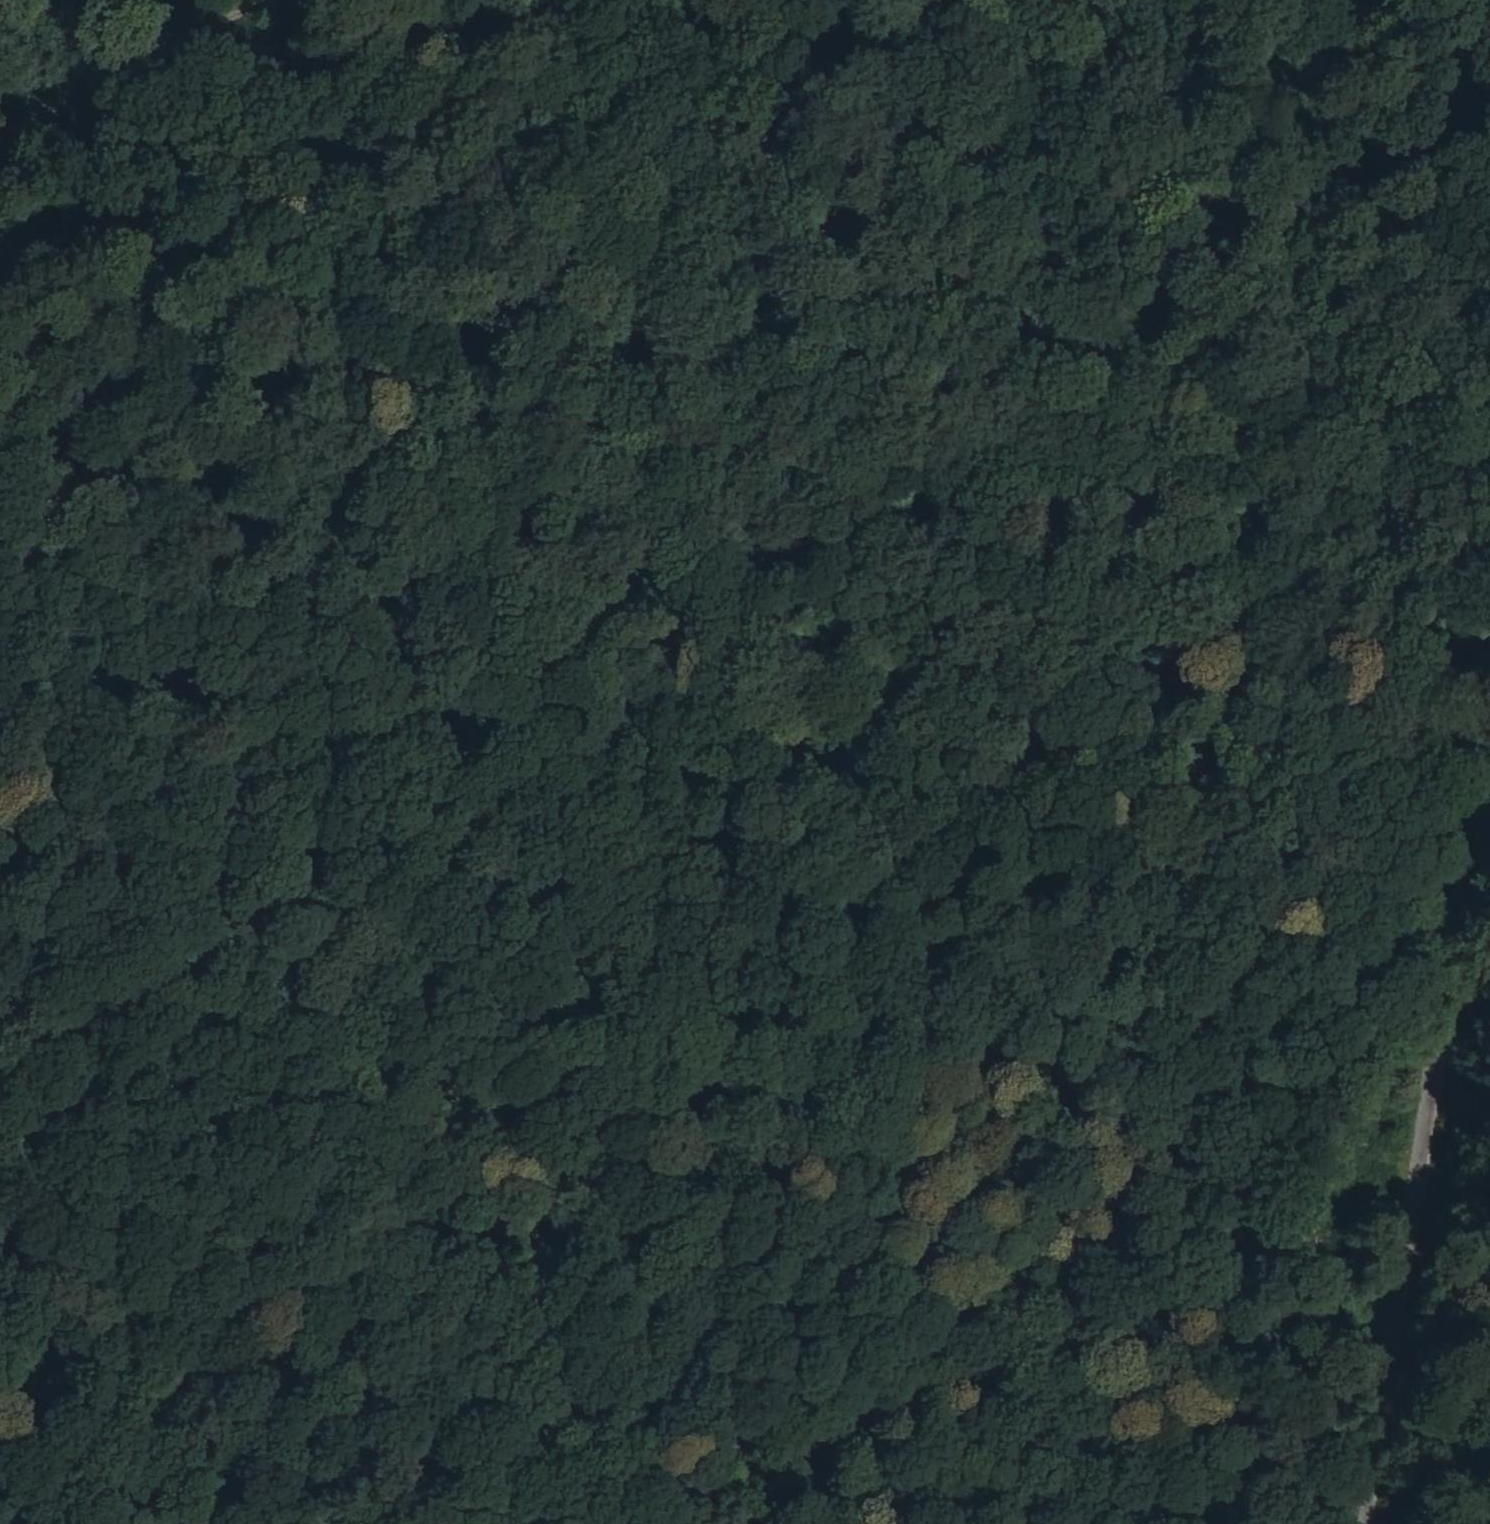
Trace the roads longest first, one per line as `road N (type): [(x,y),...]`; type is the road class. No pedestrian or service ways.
road 1 (track): [(277,0),(0,137)]

